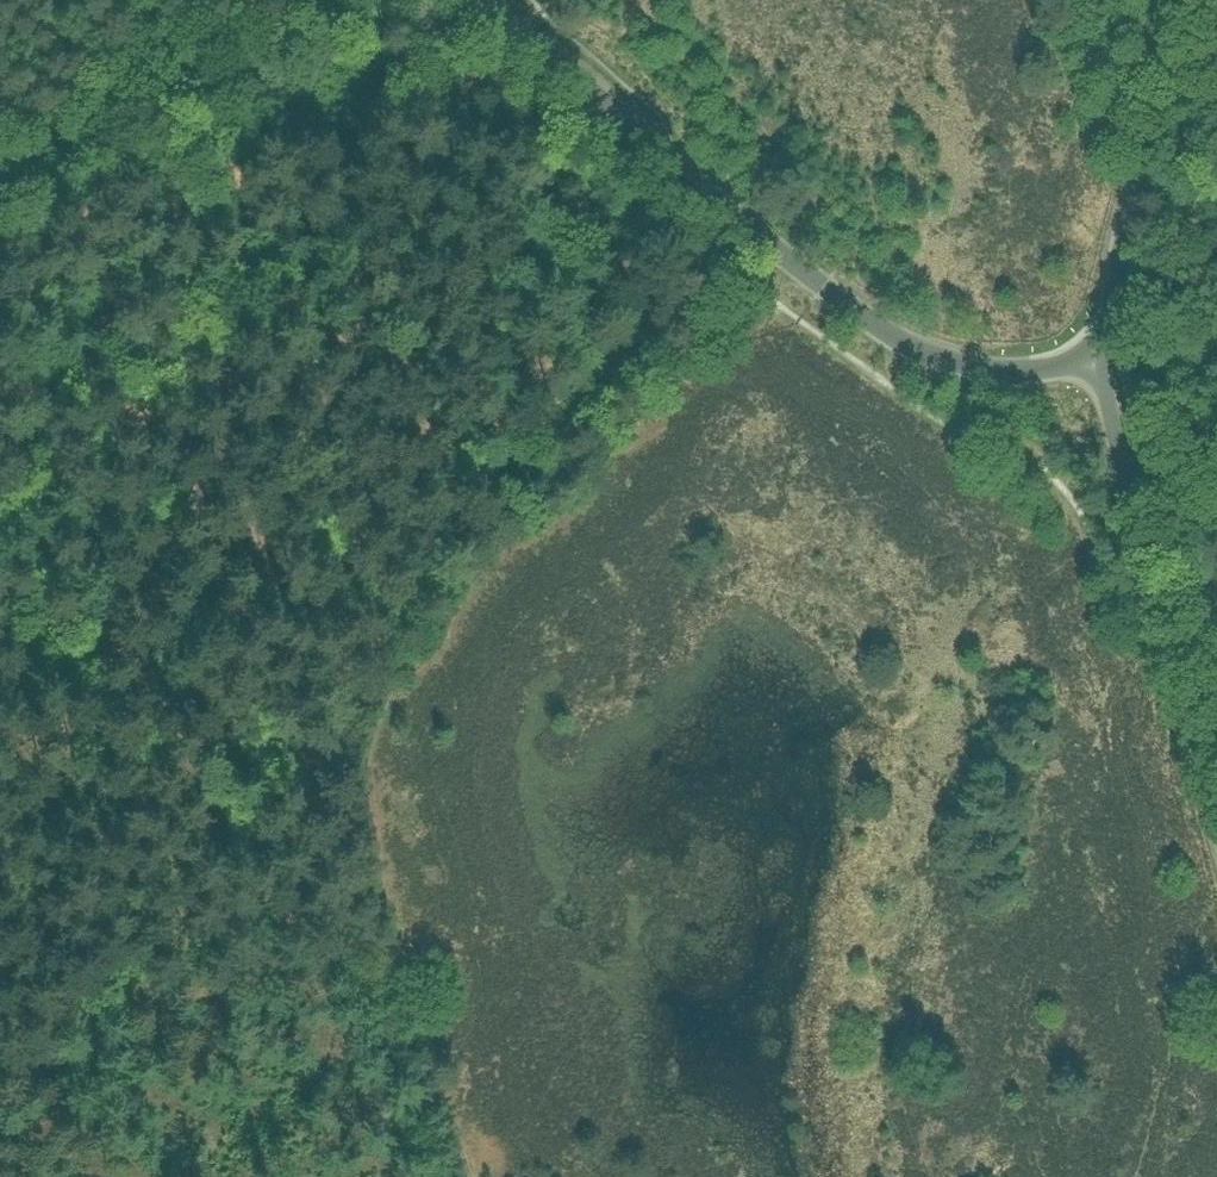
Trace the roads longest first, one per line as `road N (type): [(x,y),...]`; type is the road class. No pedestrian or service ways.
road 1 (unclassified): [(0,175),(327,38),(407,19),(471,24),(563,65),(668,161),(906,347),(998,372),(1099,364)]
road 2 (track): [(120,124),(193,253),(195,446),(374,634),(368,700)]
road 3 (track): [(368,700),(343,774),(348,848),(360,925),(437,1176)]
road 4 (unclassified): [(1216,820),(1099,364)]
road 5 (unclassified): [(1099,364),(1124,230),(1216,15)]
road 6 (track): [(1144,1176),(1186,977),(1216,939)]

